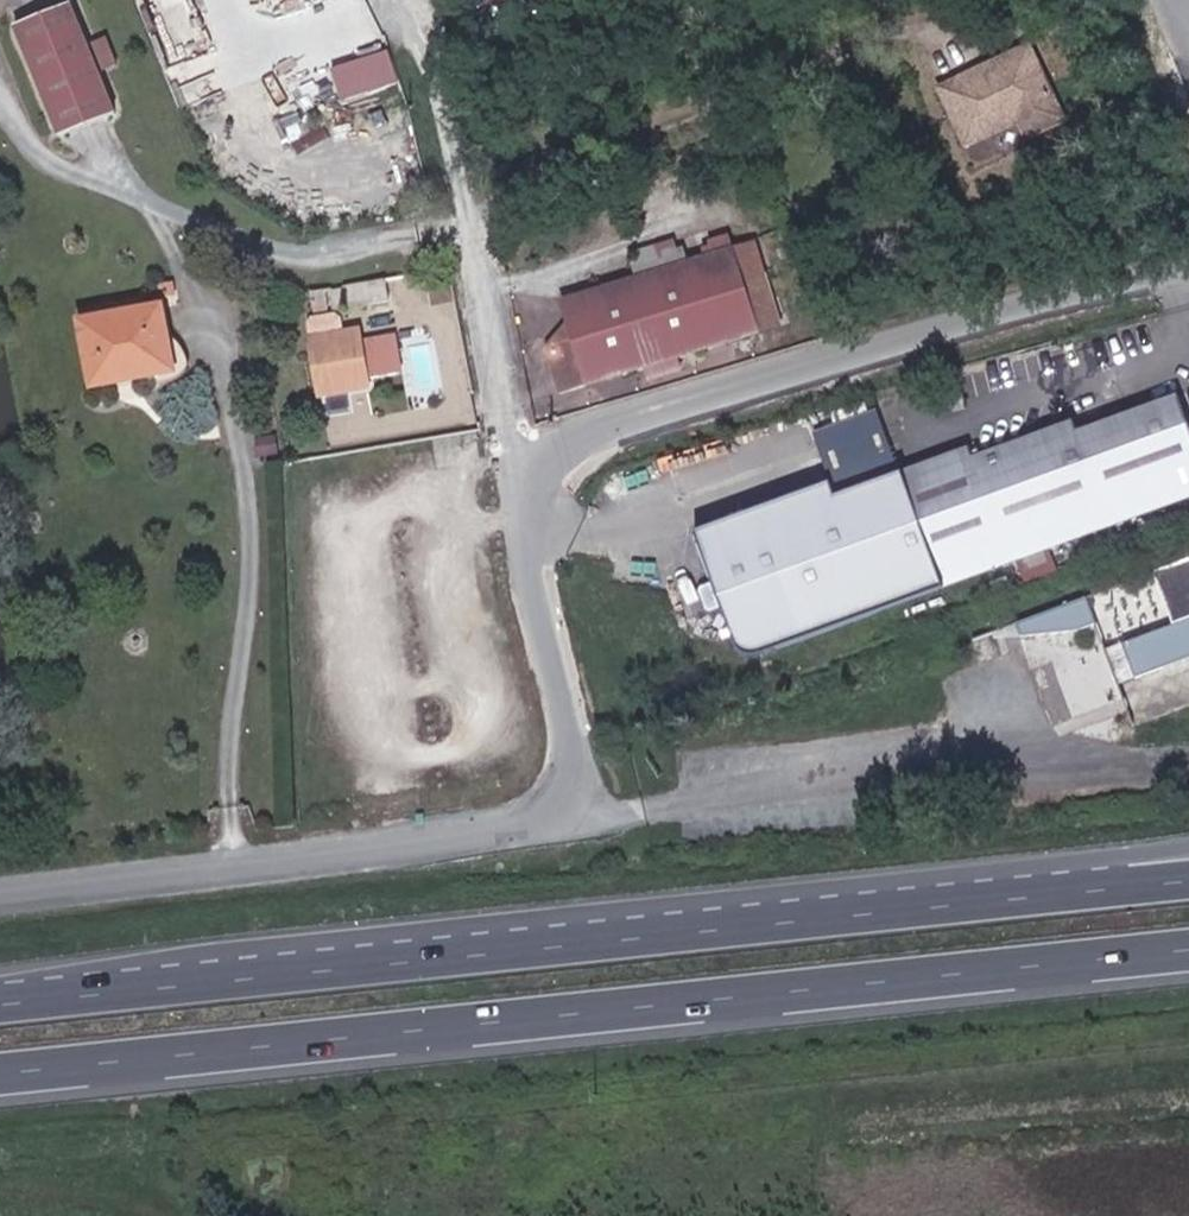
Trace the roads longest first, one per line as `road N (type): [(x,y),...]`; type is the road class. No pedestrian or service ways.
road 1 (trunk): [(0,1073),(1188,951)]
road 2 (trunk): [(1188,882),(0,1003)]
road 3 (unclassified): [(0,901),(439,847),(523,828),(564,799),(572,756),(525,539),(537,491)]
road 4 (unclassified): [(537,491),(580,447),(899,345),(1188,270)]
road 5 (unclassified): [(399,0),(453,151),(517,461),(537,491)]

